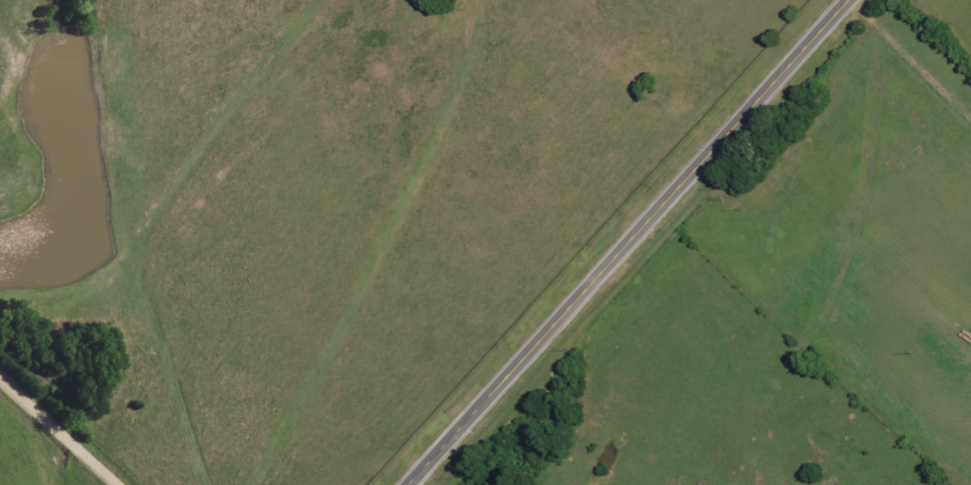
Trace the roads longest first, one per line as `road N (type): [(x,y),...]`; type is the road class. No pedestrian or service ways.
road 1 (tertiary): [(406,484),(851,0)]
road 2 (residential): [(214,484),(228,407),(351,250),(466,21),(465,0)]
road 3 (residential): [(123,484),(0,371)]

